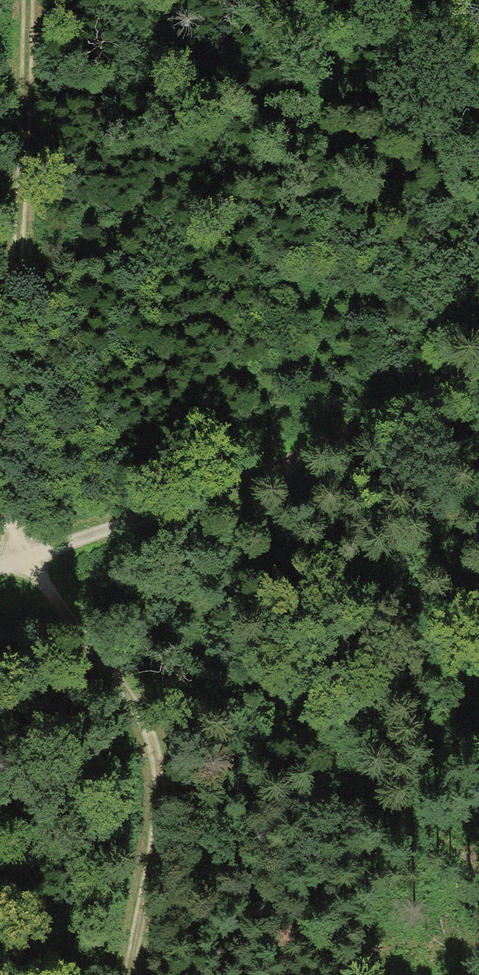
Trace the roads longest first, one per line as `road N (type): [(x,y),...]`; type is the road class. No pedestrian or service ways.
road 1 (track): [(27,0),(7,519),(23,556),(84,598),(138,656),(152,703),(156,807),(126,974)]
road 2 (track): [(478,369),(285,471),(0,565)]

